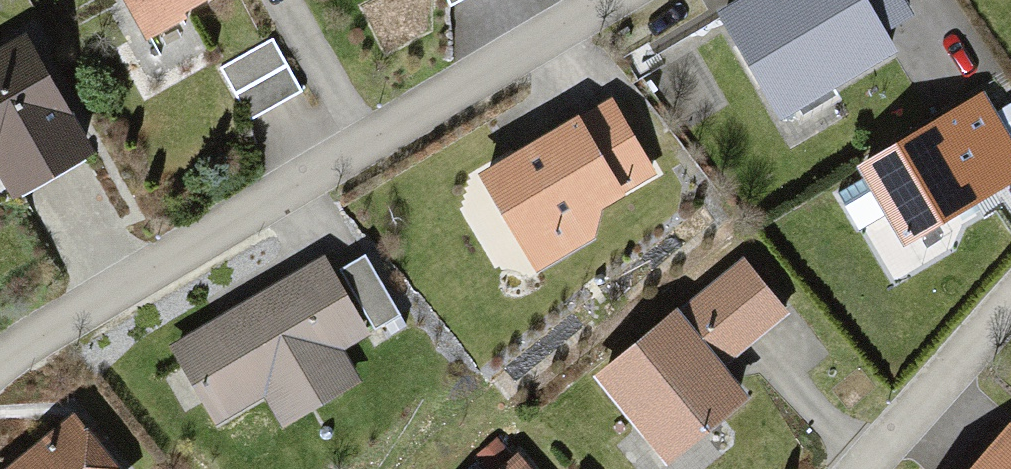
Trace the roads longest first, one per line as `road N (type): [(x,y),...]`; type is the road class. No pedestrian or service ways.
road 1 (residential): [(0,367),(610,0)]
road 2 (residential): [(1010,307),(866,468)]

